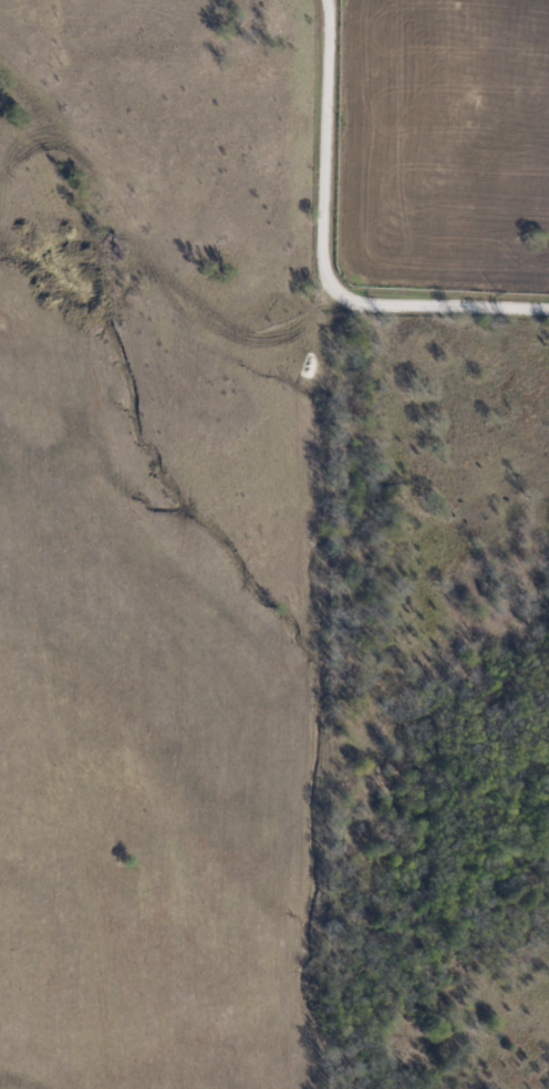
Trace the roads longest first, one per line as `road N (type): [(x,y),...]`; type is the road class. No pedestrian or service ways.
road 1 (residential): [(548,312),(372,303),(332,290),(322,245),(328,0)]

